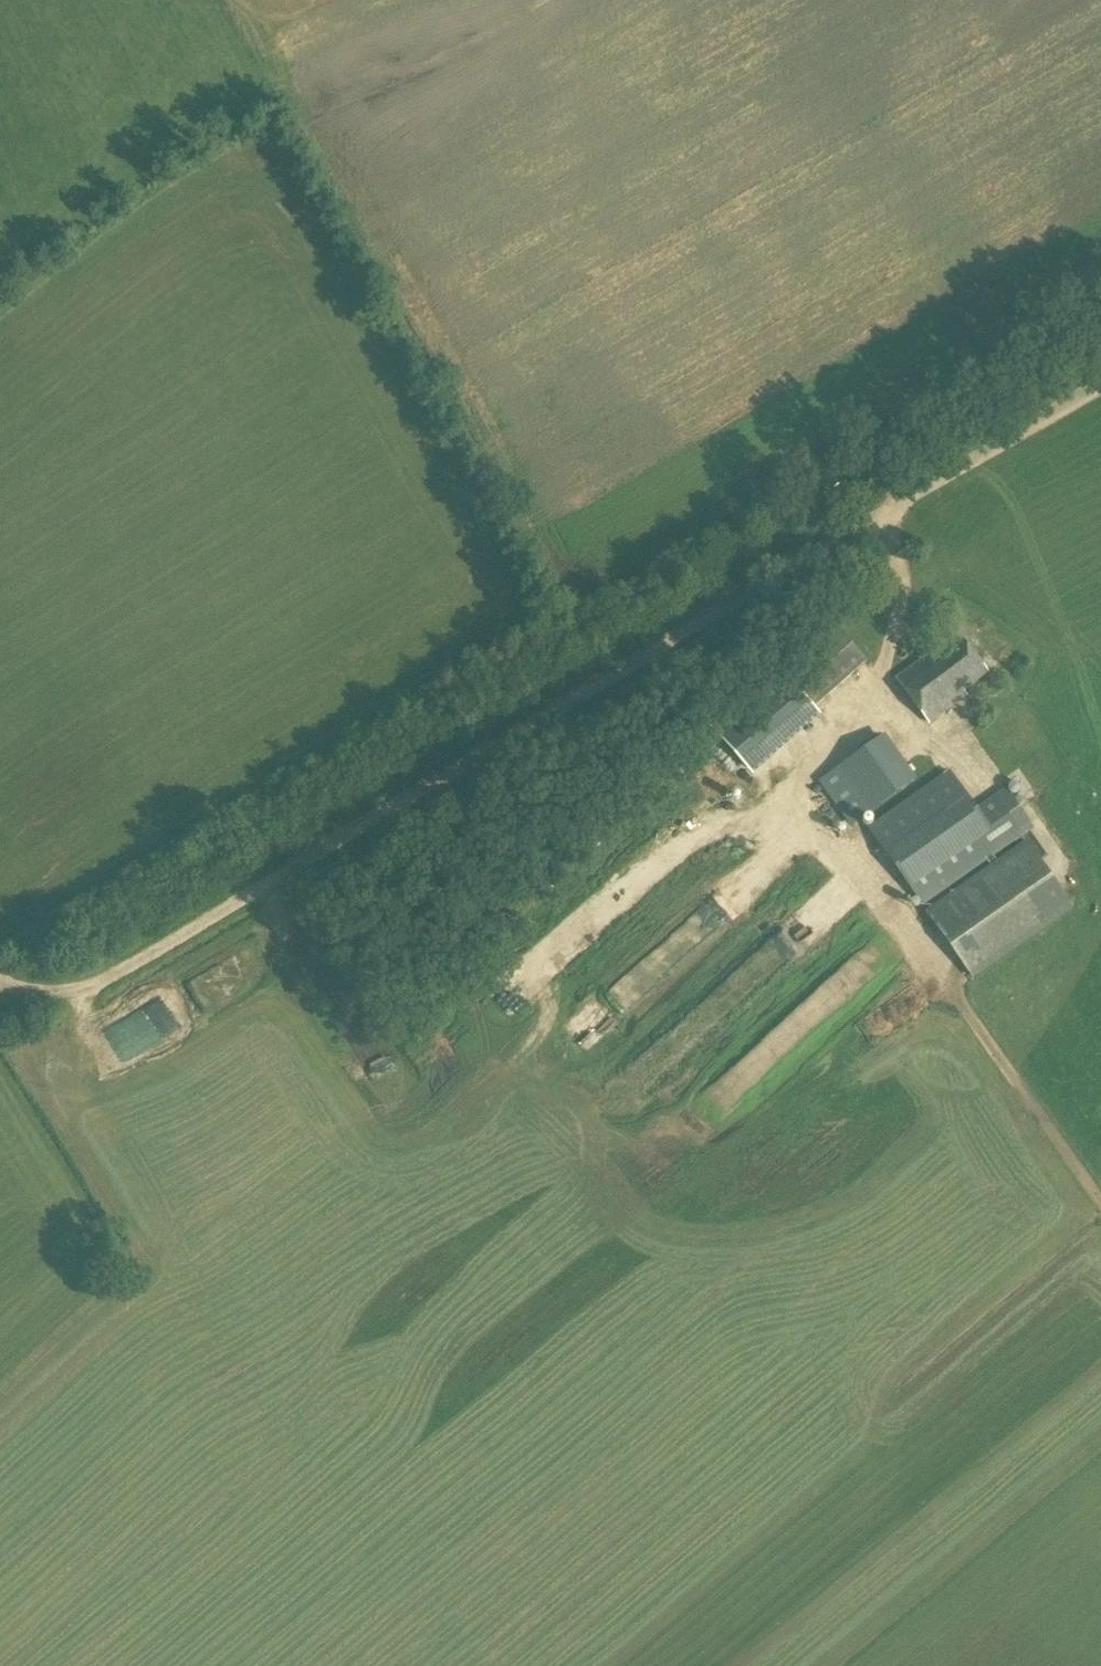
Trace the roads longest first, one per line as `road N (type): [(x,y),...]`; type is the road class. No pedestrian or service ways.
road 1 (track): [(0,985),(40,1003),(118,970),(887,516)]
road 2 (unclassified): [(887,516),(1100,388)]

